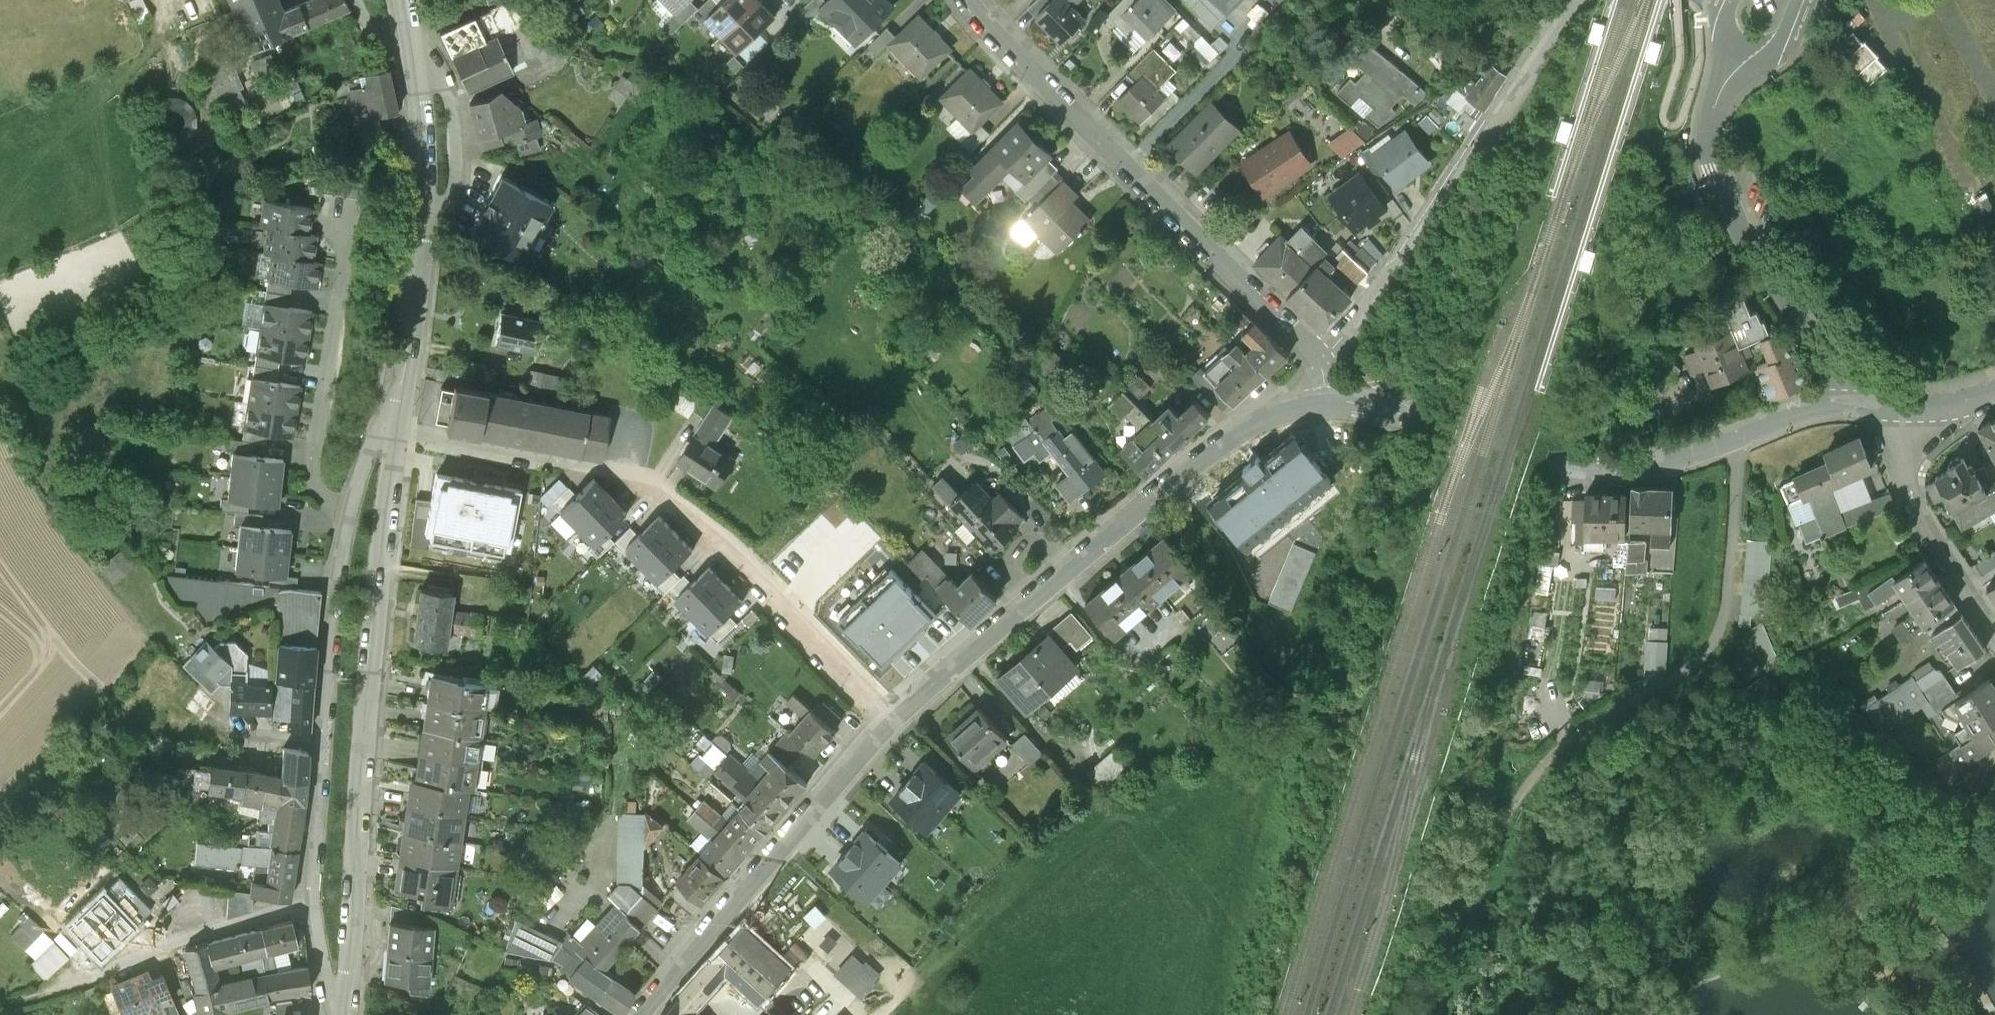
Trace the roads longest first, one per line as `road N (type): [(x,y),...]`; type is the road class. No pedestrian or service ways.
road 1 (residential): [(351,992),(396,406)]
road 2 (tertiary): [(1320,401),(1362,400),(1546,457),(1617,468),(1653,466),(1801,414),(1857,404)]
road 3 (tertiary): [(890,723),(957,651),(1204,453),(1265,417),(1320,401)]
road 4 (residential): [(968,0),(1325,361)]
road 5 (residential): [(1325,361),(1570,0)]
road 6 (tertiary): [(636,1014),(890,723)]
road 7 (residential): [(1723,88),(1709,143),(1724,199),(1756,260),(1857,404)]
road 8 (residential): [(890,723),(747,577),(714,531),(660,488)]
road 9 (residential): [(313,909),(0,1003)]
road 10 (residential): [(348,514),(317,492),(312,475),(346,247),(340,218)]
road 11 (track): [(1572,734),(1506,819),(1439,1014)]
road 12 (residential): [(1903,407),(1918,503),(1994,630)]
road 13 (residential): [(348,514),(325,744)]
road 14 (residential): [(396,406),(418,298),(426,198)]
road 15 (residential): [(426,198),(450,191),(457,166),(445,79),(437,63),(416,54)]
road 16 (residential): [(325,744),(313,909)]
road 17 (residential): [(426,198),(416,54)]
road 18 (unclassified): [(1723,88),(1790,35),(1804,0)]

